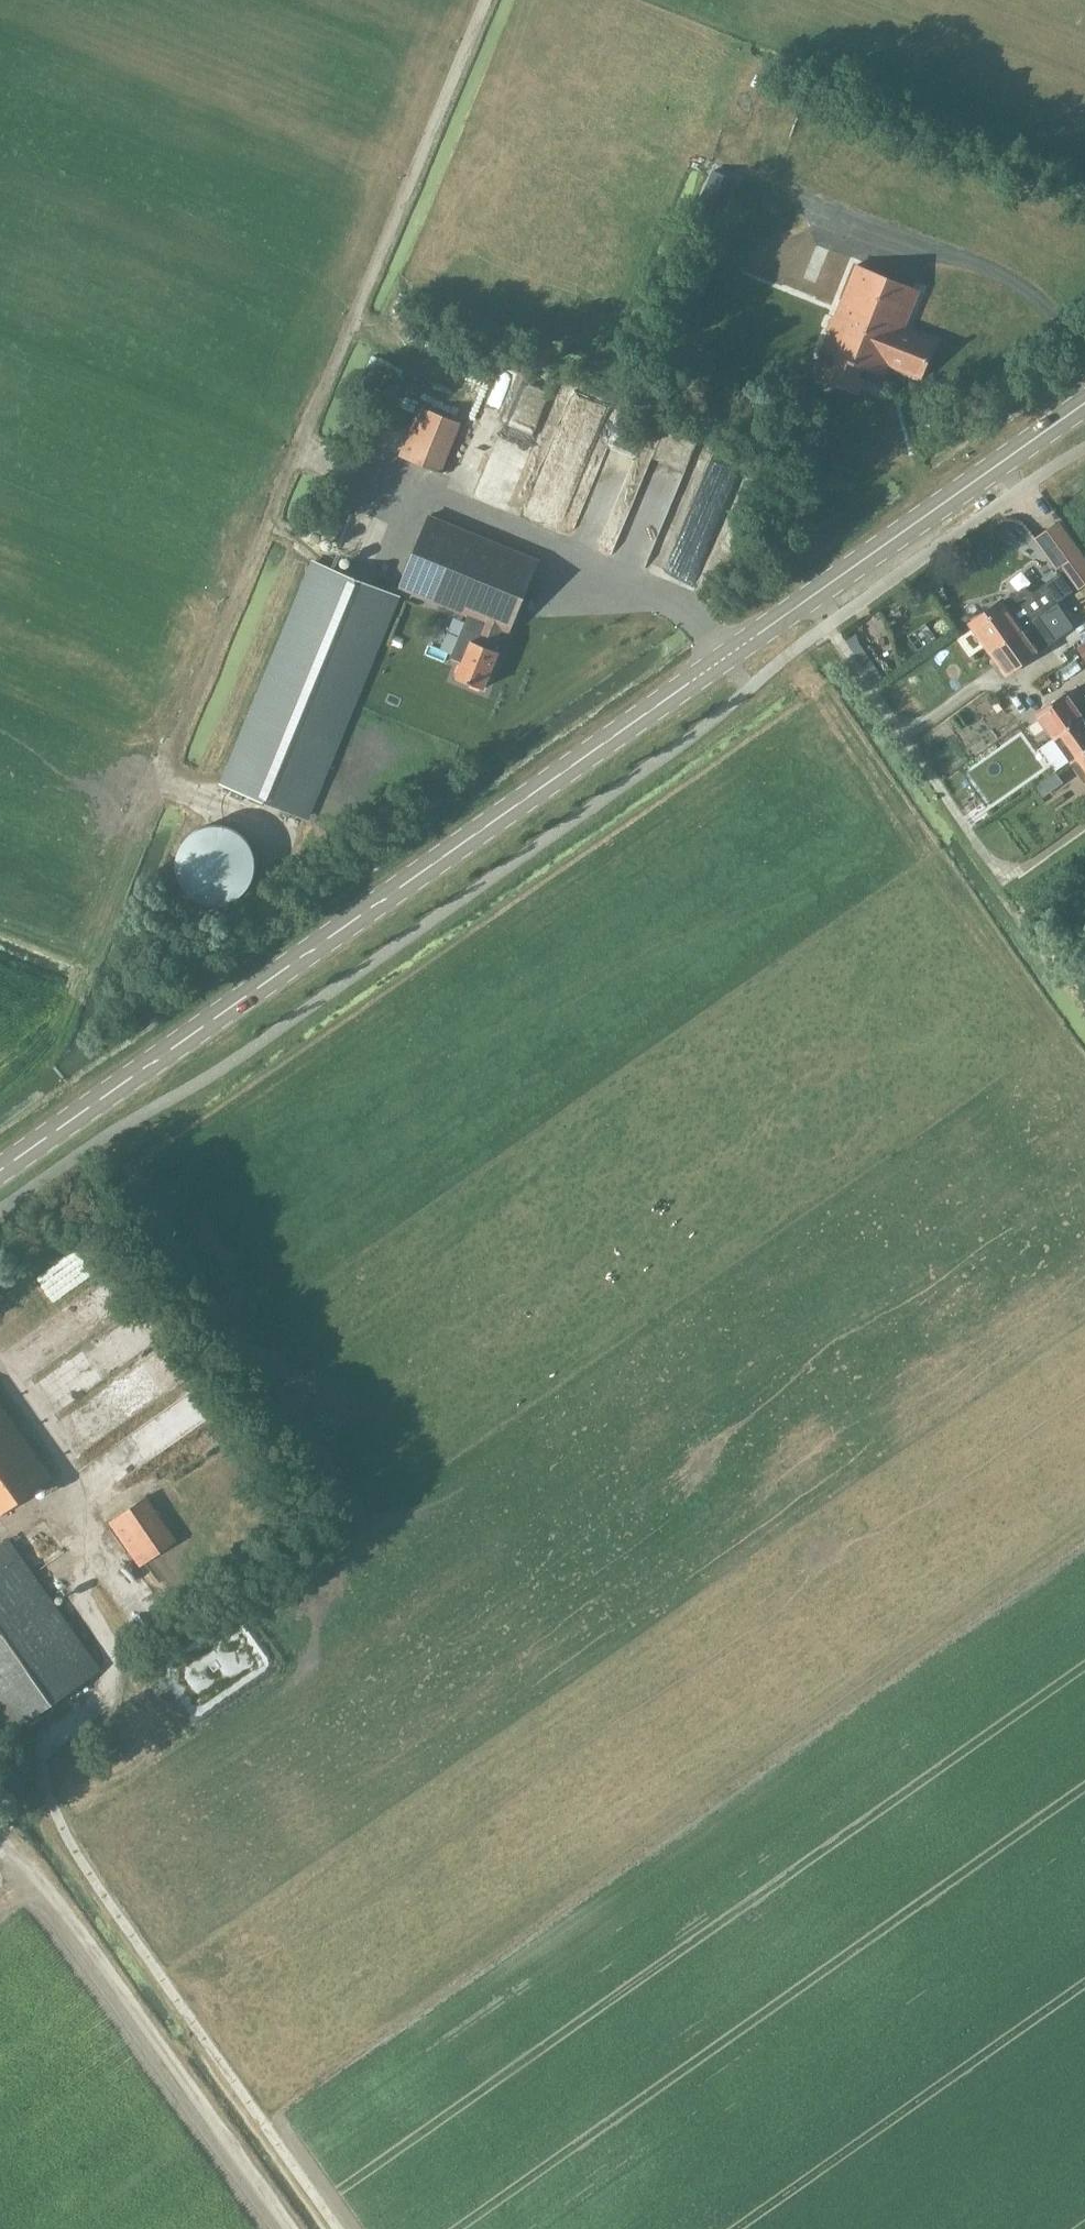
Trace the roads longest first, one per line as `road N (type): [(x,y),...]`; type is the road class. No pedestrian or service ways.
road 1 (secondary): [(0,1170),(1084,403)]

